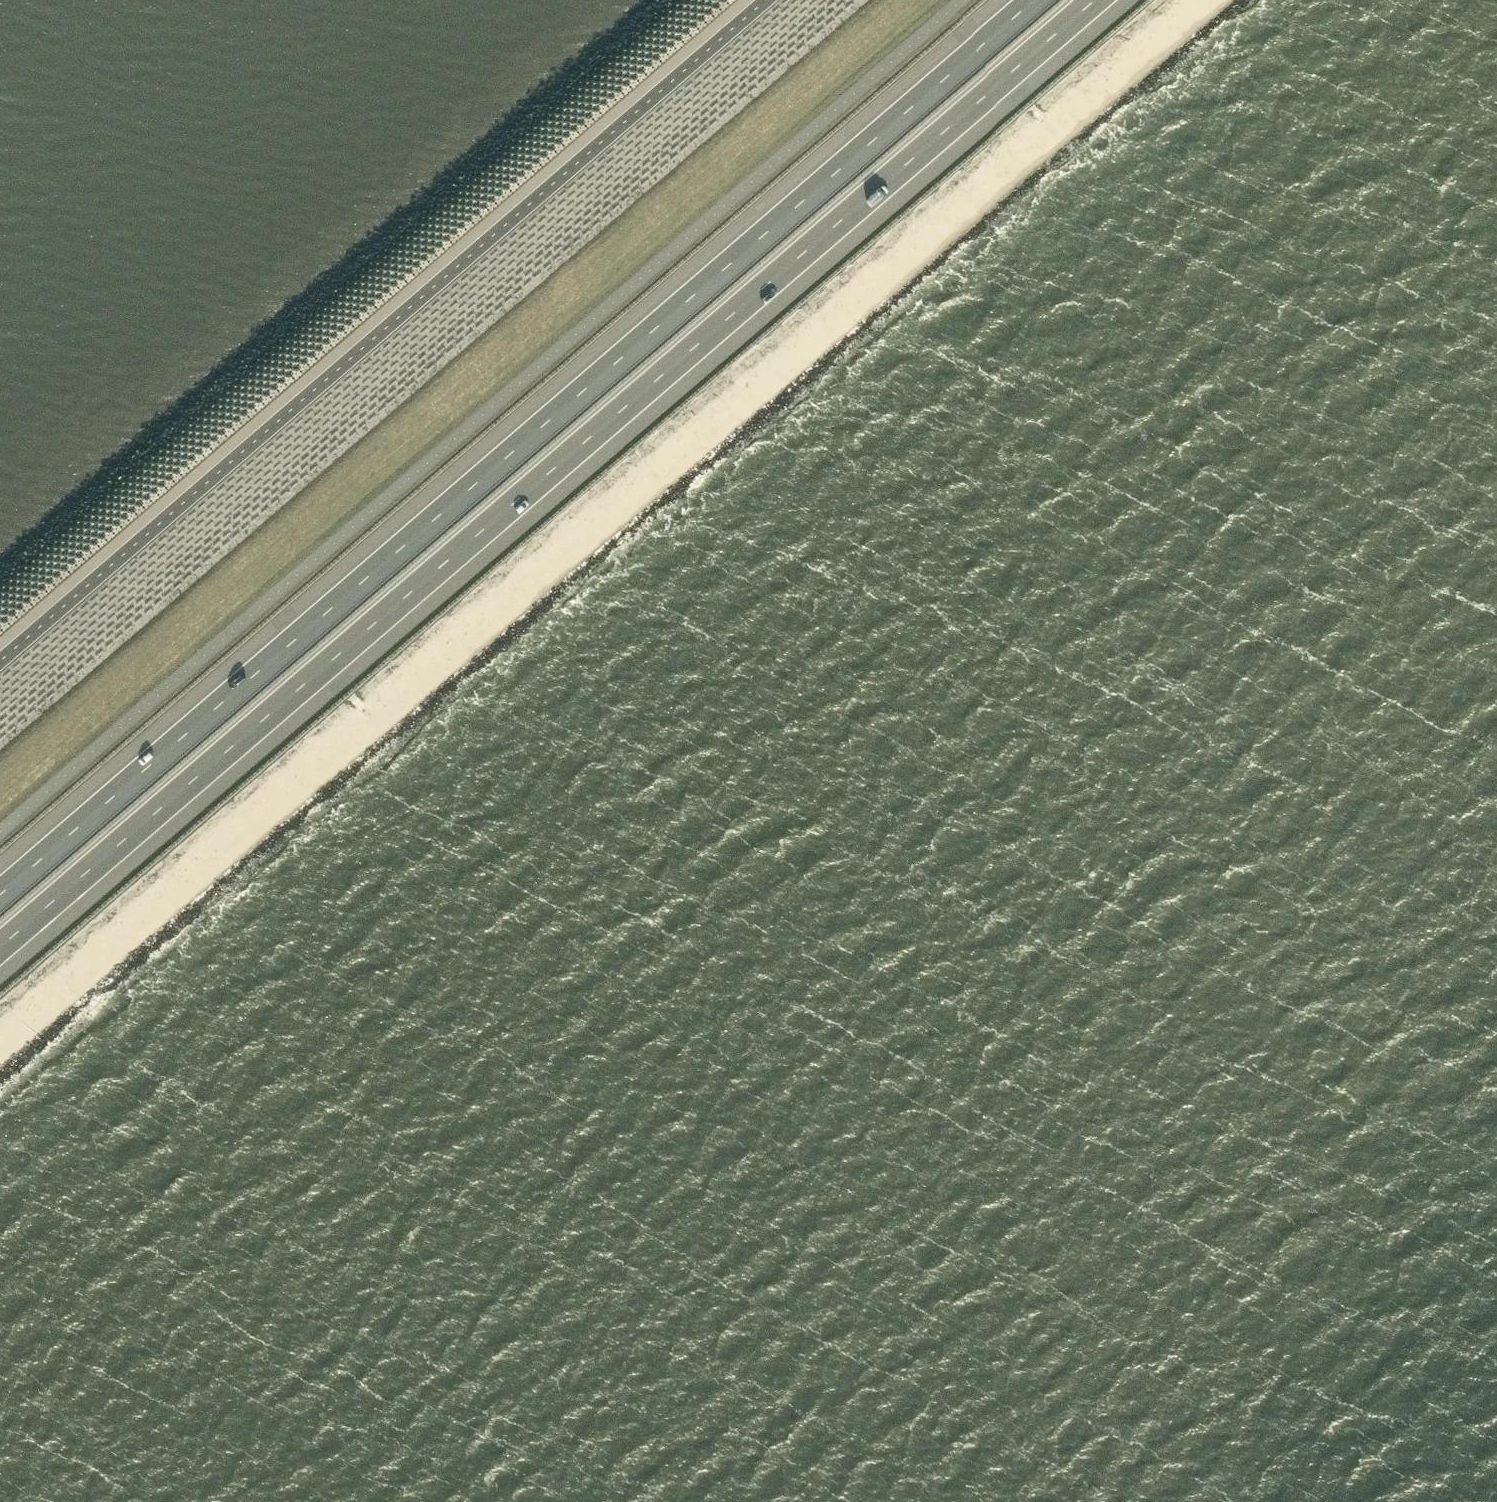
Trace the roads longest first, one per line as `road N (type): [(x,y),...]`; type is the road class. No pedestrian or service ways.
road 1 (motorway): [(0,943),(1091,0)]
road 2 (motorway): [(1031,0),(0,891)]

